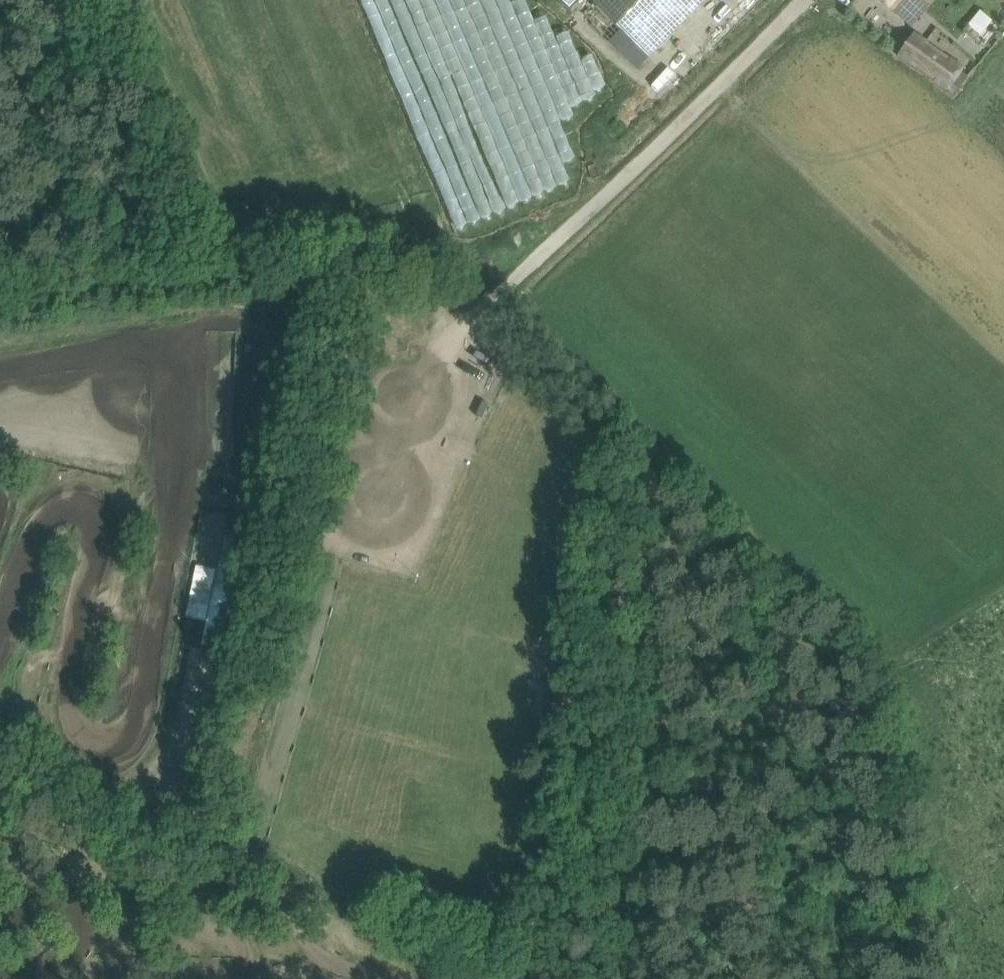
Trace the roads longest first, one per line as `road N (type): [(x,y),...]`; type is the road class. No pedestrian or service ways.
road 1 (residential): [(799,0),(519,279)]
road 2 (track): [(111,0),(195,204),(254,268)]
road 3 (track): [(254,268),(385,264),(519,279)]

